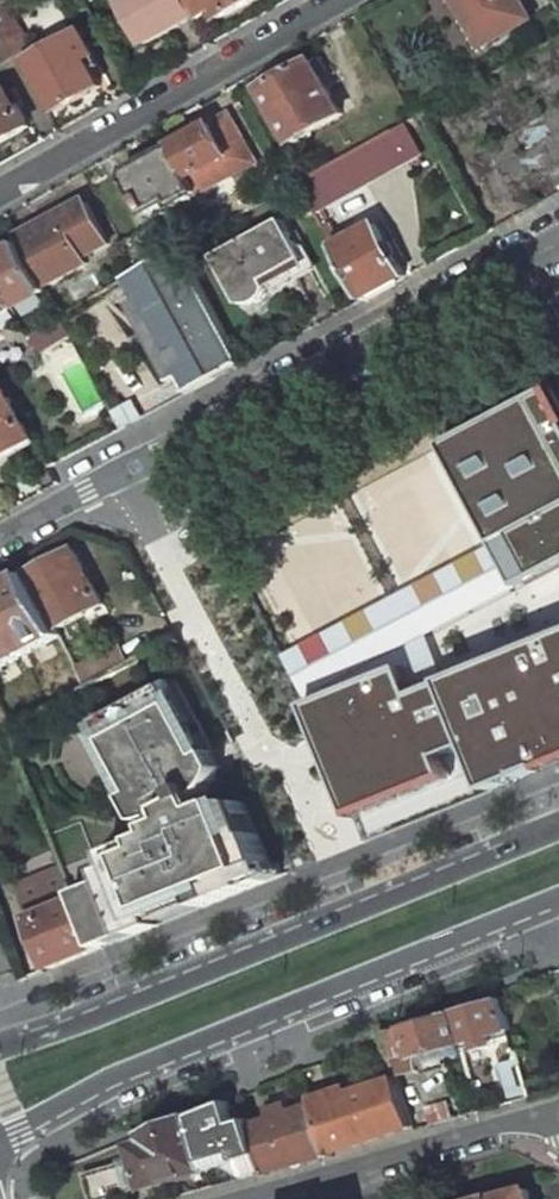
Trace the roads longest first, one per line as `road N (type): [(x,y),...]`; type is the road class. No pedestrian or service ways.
road 1 (residential): [(0,543),(558,243)]
road 2 (tertiary): [(0,1142),(109,1078),(558,896)]
road 3 (tertiary): [(558,828),(0,1048)]
road 4 (residential): [(0,188),(343,0)]
road 5 (residential): [(264,1198),(558,1111)]

